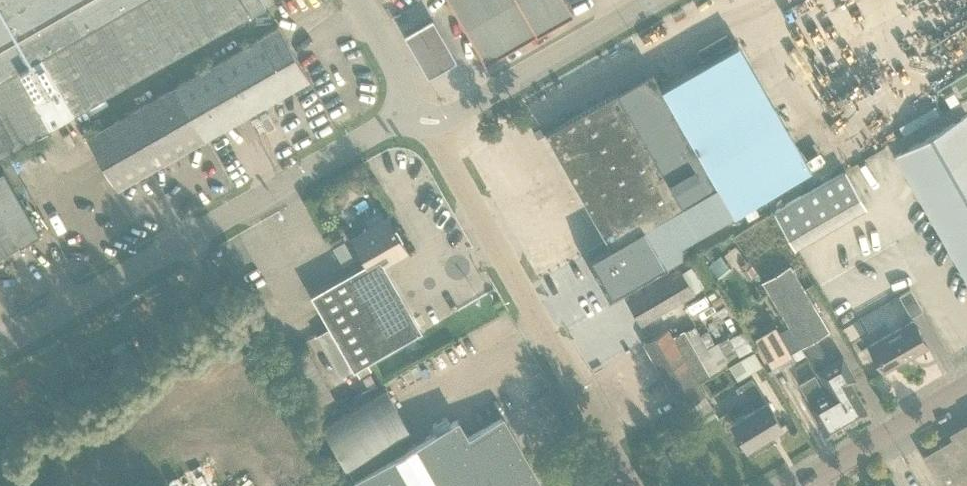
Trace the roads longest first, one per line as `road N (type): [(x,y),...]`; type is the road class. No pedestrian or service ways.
road 1 (unclassified): [(0,349),(411,117)]
road 2 (unclassified): [(628,485),(411,117)]
road 3 (unclassified): [(411,117),(459,117),(651,0)]
road 4 (tertiary): [(802,485),(966,390)]
road 5 (unclassified): [(411,117),(345,0)]

